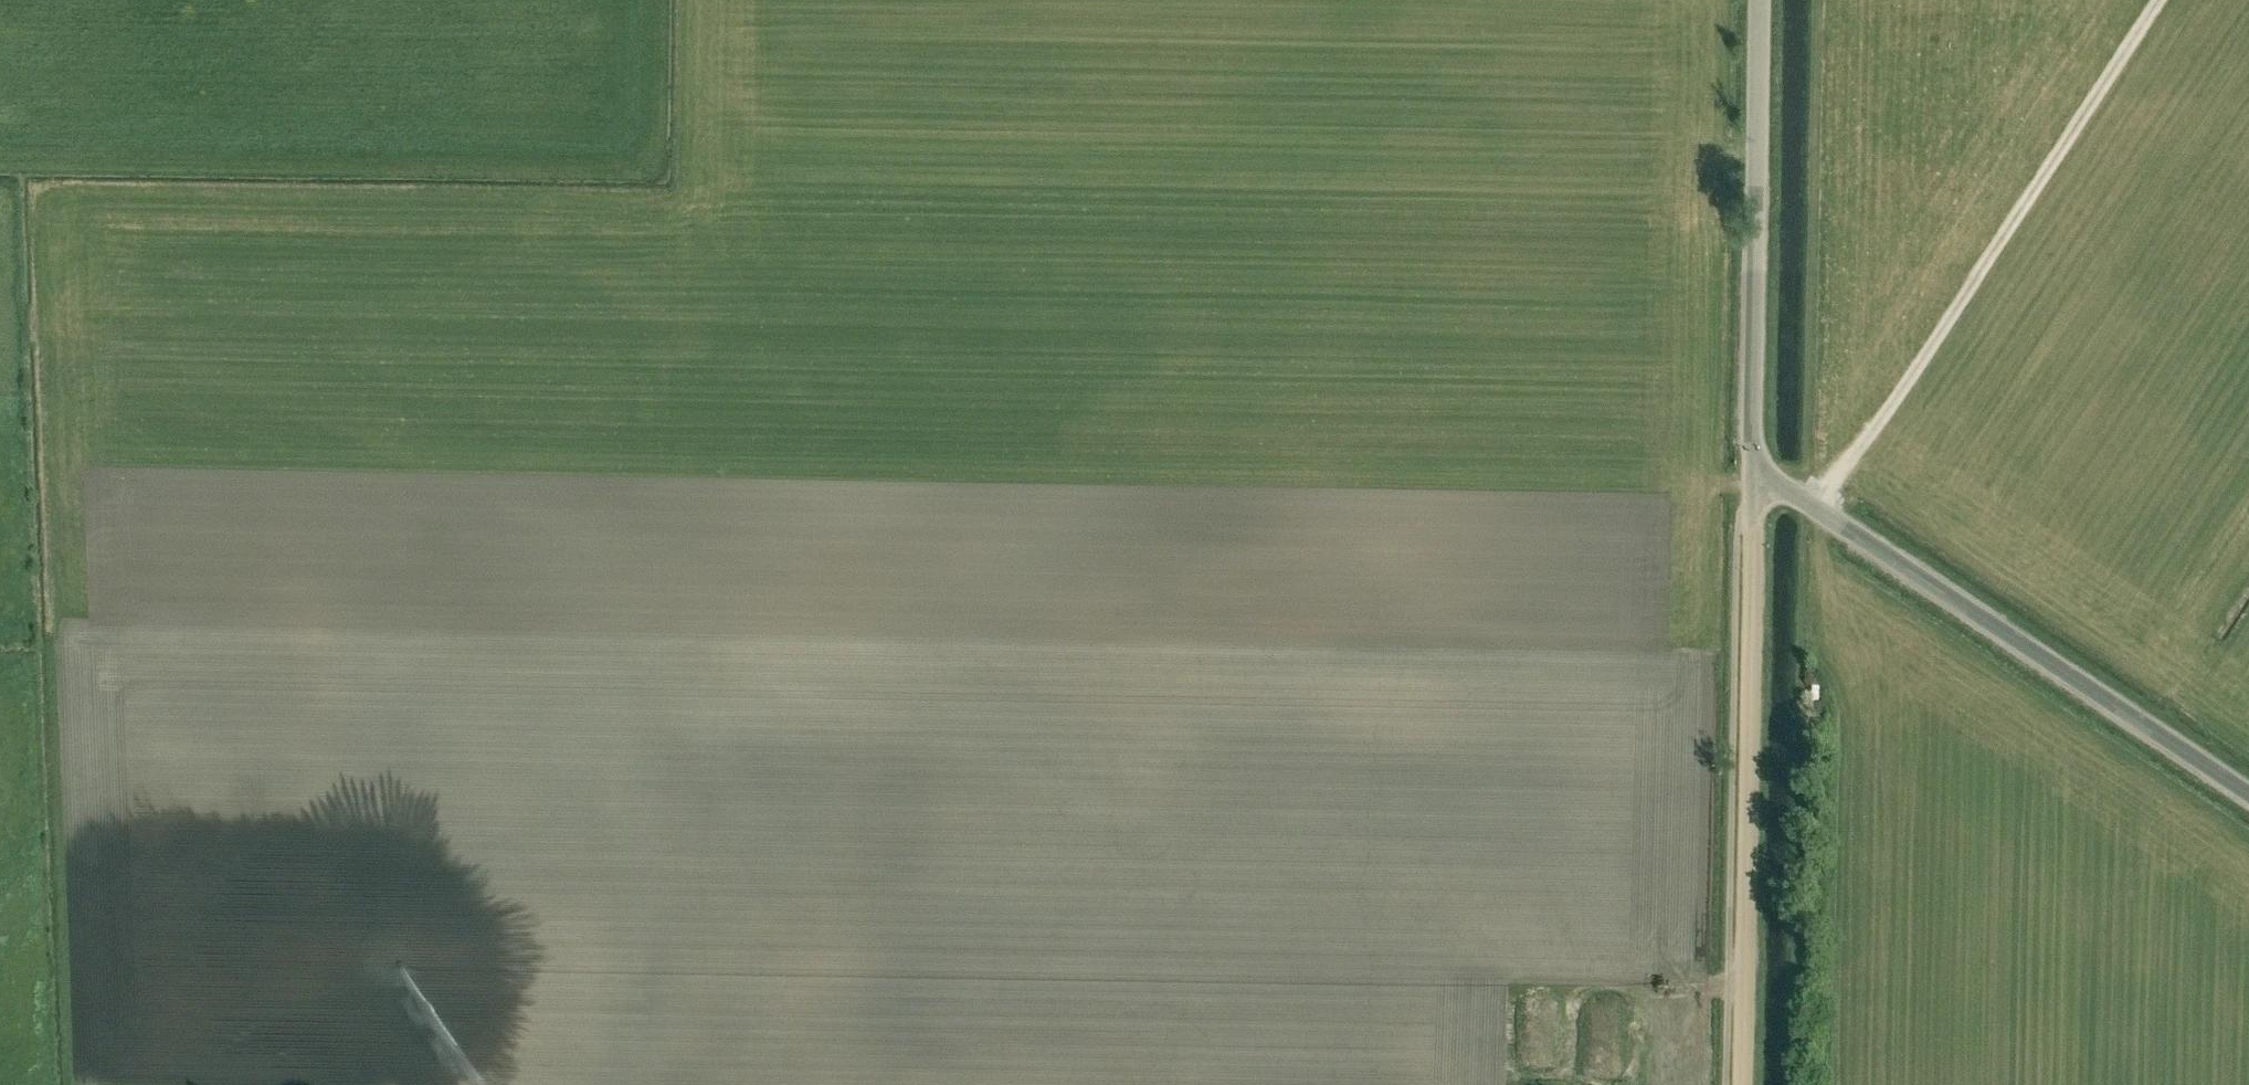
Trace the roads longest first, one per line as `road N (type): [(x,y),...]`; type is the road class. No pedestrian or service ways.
road 1 (track): [(1756,490),(1743,1084)]
road 2 (unclassified): [(2248,797),(1757,472)]
road 3 (unclassified): [(1757,472),(1764,0)]

